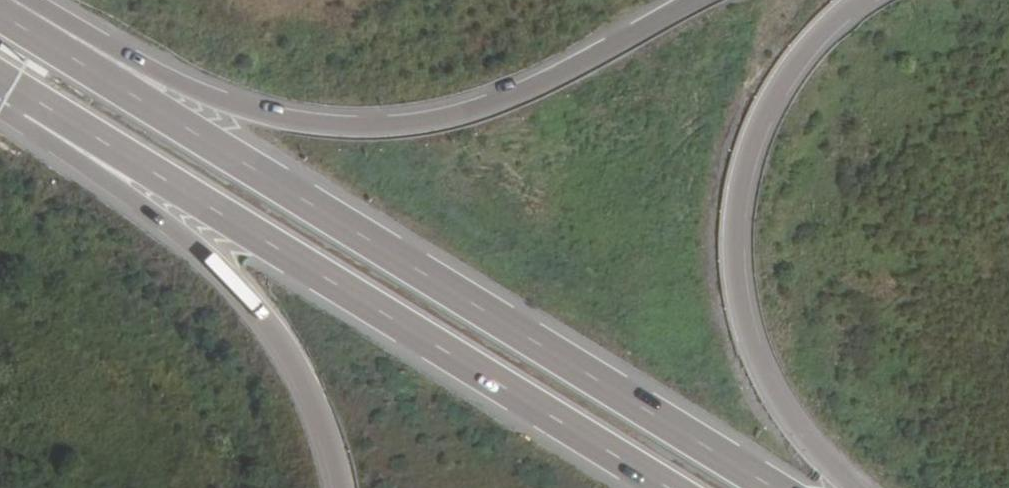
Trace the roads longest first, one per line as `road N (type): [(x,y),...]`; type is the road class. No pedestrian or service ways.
road 1 (trunk): [(769,487),(0,14)]
road 2 (trunk): [(28,107),(660,487)]
road 3 (trunk): [(677,0),(573,58),(407,117),(276,115),(210,96),(29,0)]
road 4 (trunk): [(861,487),(769,392),(723,276),(734,180),(792,58),(856,0)]
road 5 (trunk): [(28,107),(79,166),(179,236),(245,300),(318,426),(335,487)]

